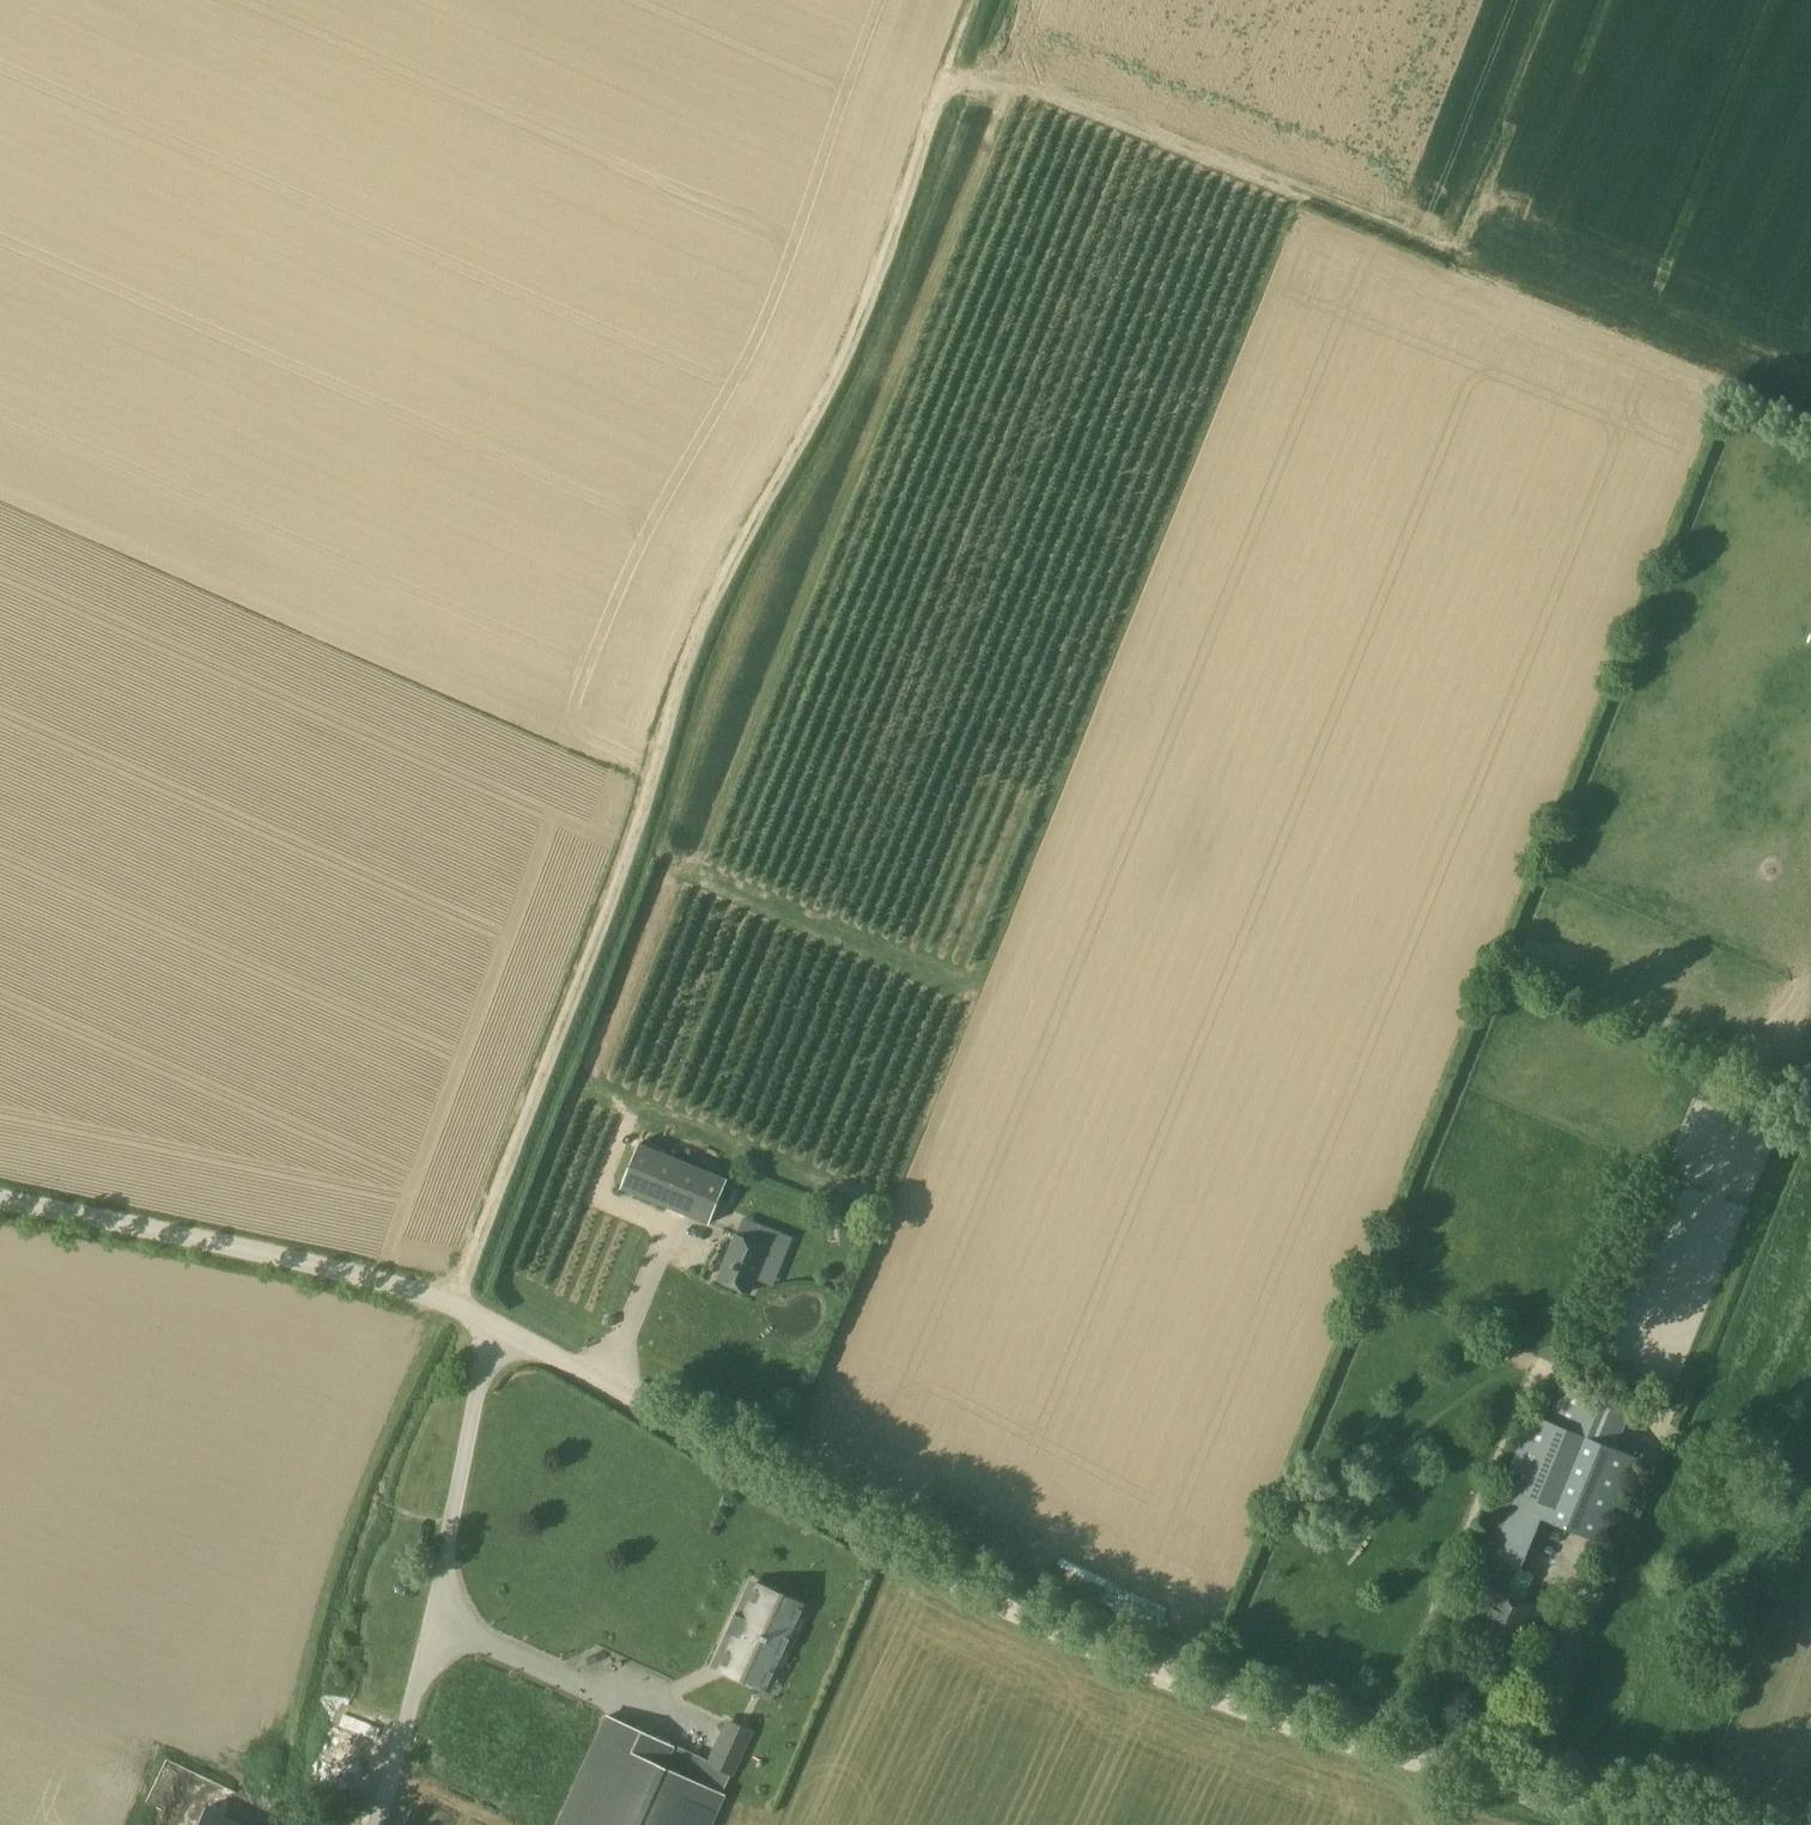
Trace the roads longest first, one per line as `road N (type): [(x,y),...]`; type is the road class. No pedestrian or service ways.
road 1 (unclassified): [(1655,1824),(1140,1669),(820,1509),(457,1298),(0,1195)]
road 2 (track): [(457,1298),(648,798),(693,640),(862,321),(954,71)]

